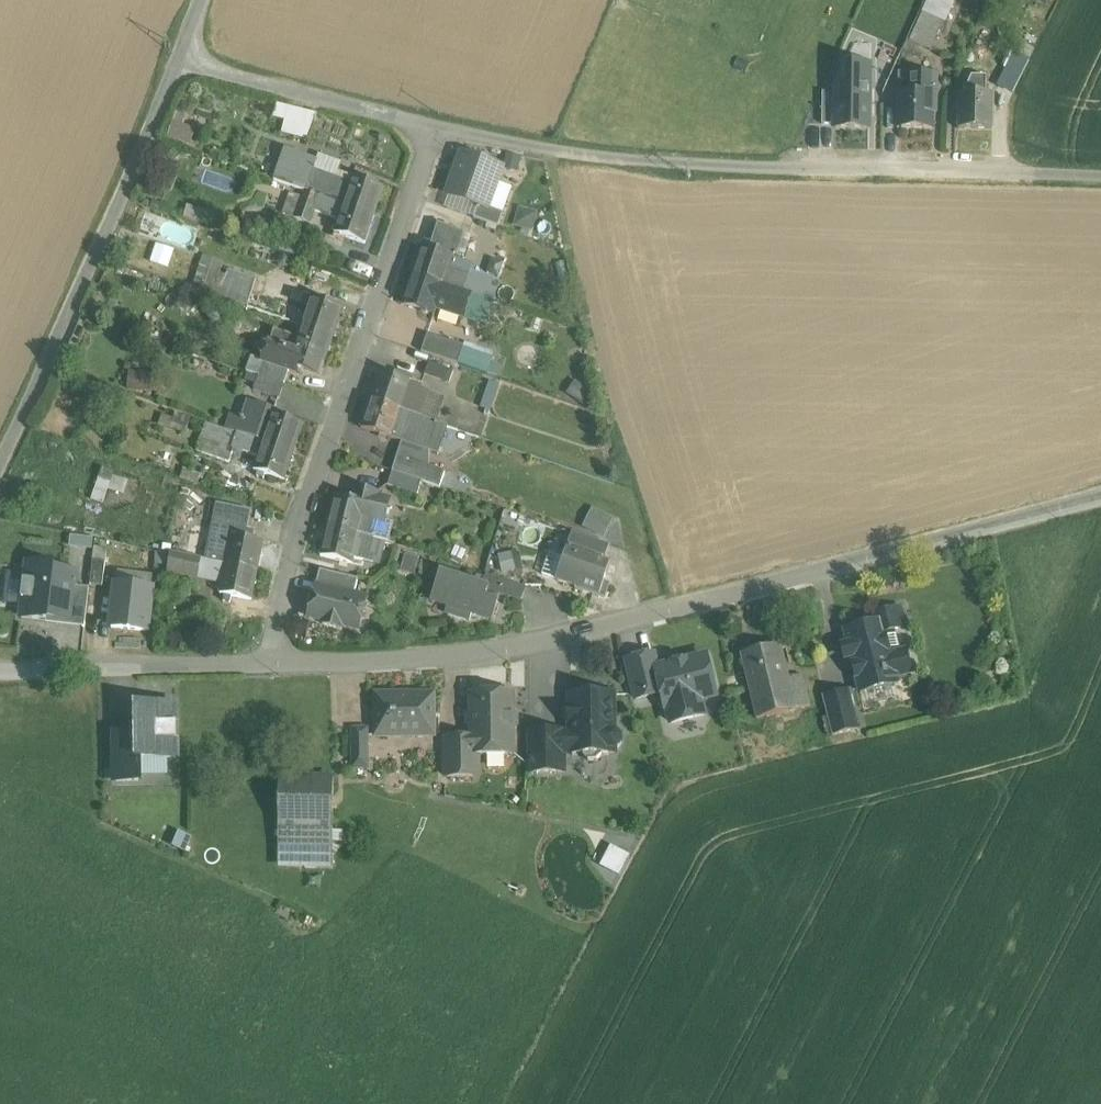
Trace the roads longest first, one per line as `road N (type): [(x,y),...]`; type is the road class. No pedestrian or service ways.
road 1 (unclassified): [(272,666),(534,652),(1100,492)]
road 2 (unclassified): [(439,126),(630,160),(1100,177)]
road 3 (residential): [(272,666),(286,577),(439,126)]
road 4 (unclassified): [(0,466),(184,53)]
road 5 (unclassified): [(0,674),(272,666)]
road 6 (unclassified): [(184,53),(345,107),(439,126)]

